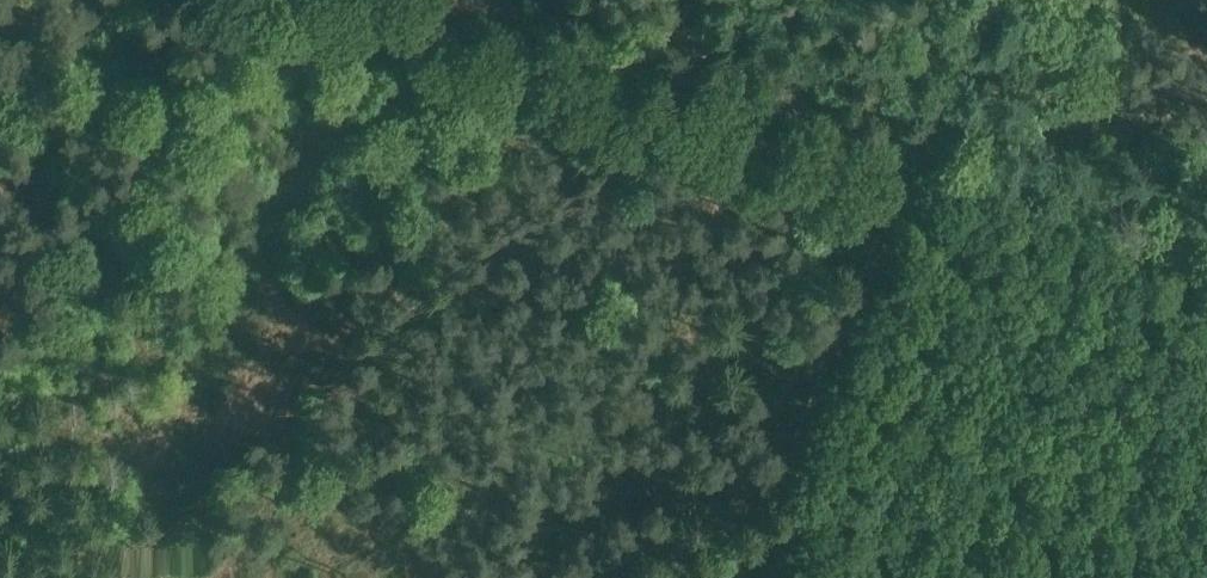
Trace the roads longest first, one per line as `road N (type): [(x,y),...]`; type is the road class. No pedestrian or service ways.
road 1 (track): [(569,0),(1206,258)]
road 2 (track): [(731,577),(973,0)]

